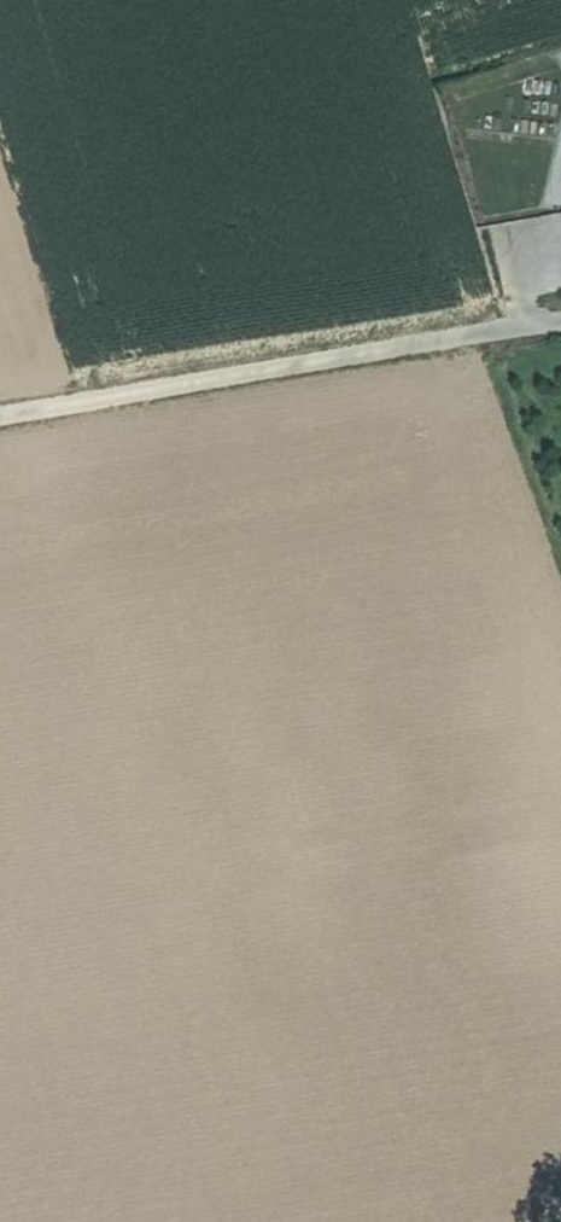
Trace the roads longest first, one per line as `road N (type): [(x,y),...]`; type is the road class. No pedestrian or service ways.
road 1 (track): [(560,320),(0,417)]

